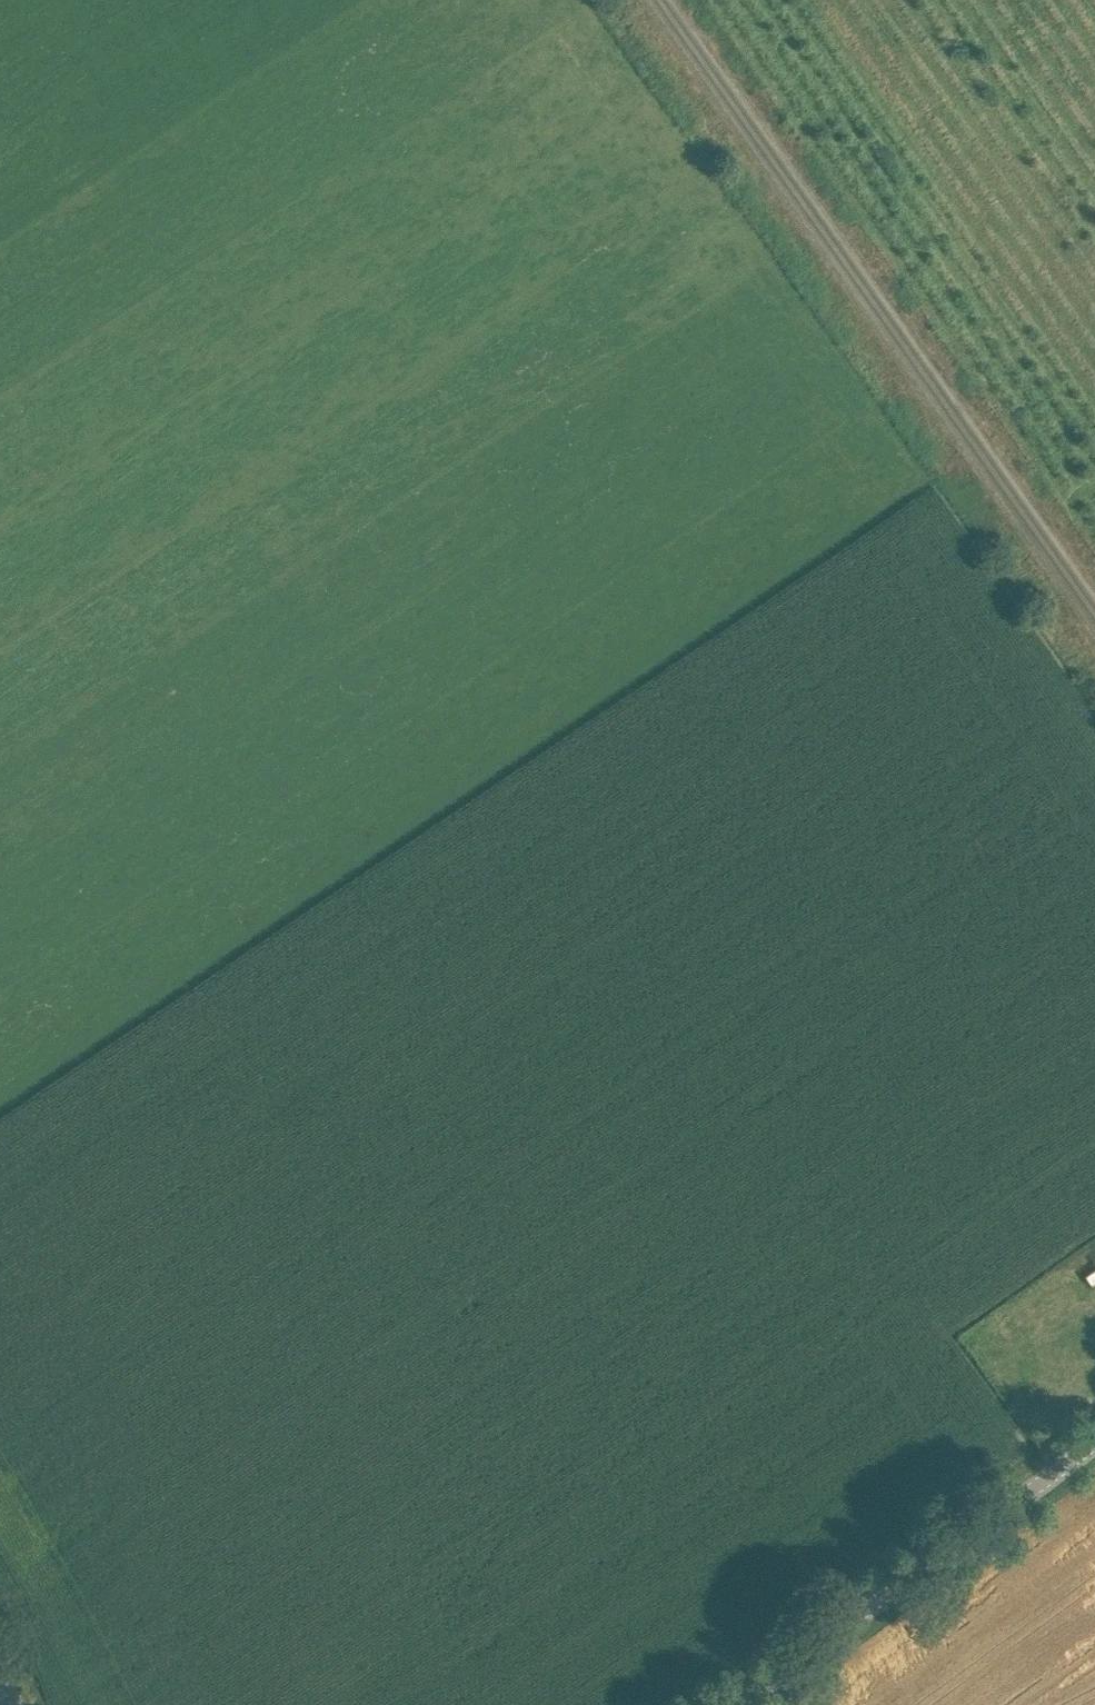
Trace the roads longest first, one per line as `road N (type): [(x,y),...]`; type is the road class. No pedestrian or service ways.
road 1 (tertiary): [(736,1704),(1094,1442)]

